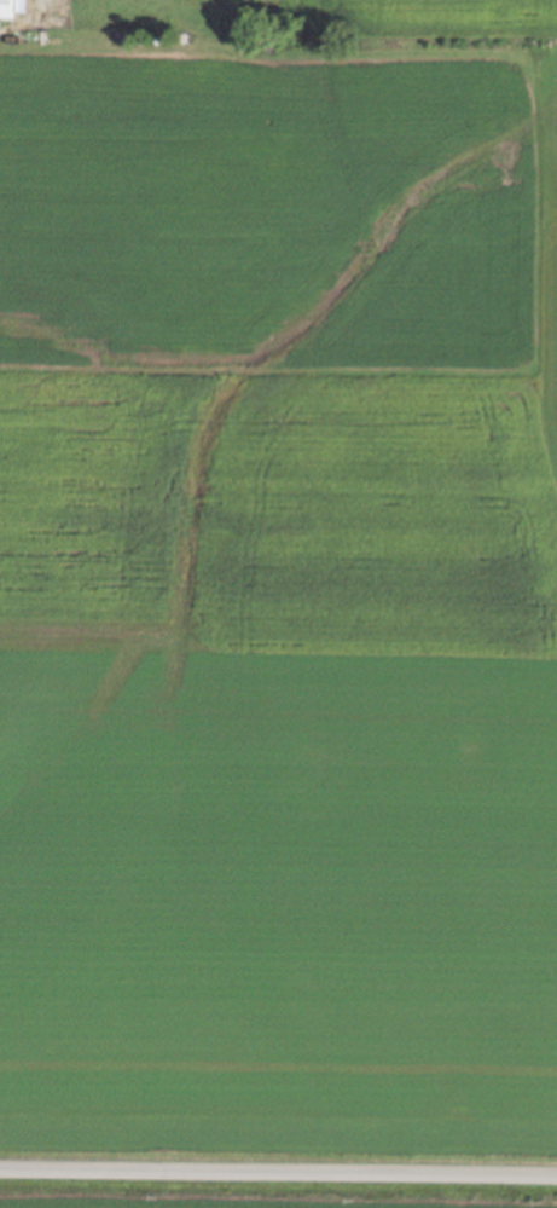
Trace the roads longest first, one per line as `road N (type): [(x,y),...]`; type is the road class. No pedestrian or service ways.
road 1 (residential): [(0,1164),(556,1170)]

